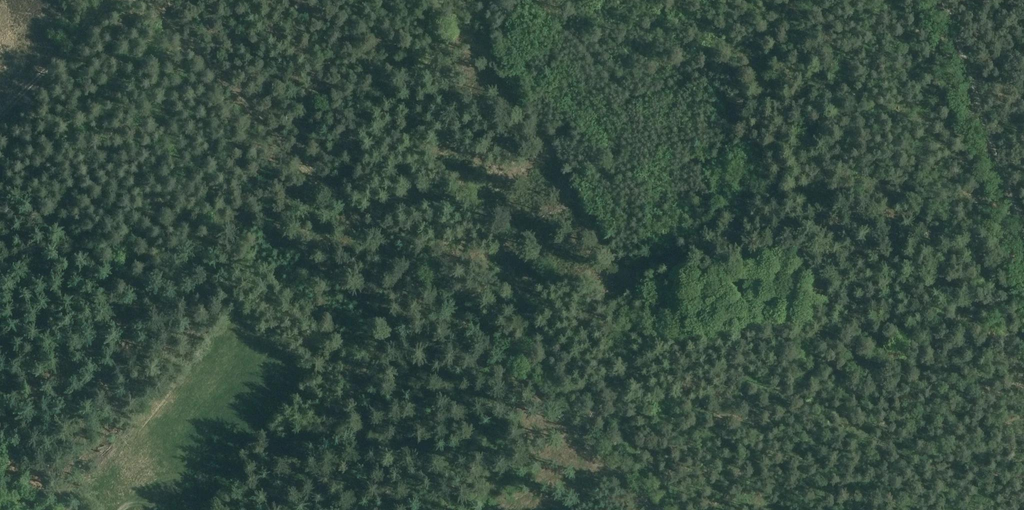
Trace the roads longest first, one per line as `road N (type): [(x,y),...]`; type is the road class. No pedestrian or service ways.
road 1 (track): [(655,509),(142,0)]
road 2 (track): [(940,0),(1023,243)]
road 3 (track): [(112,0),(0,116)]

